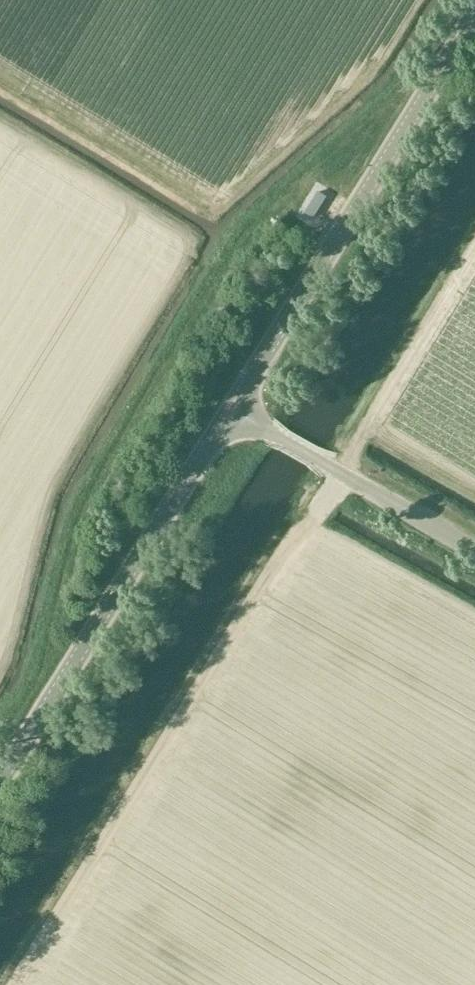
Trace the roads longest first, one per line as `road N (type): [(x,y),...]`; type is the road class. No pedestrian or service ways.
road 1 (unclassified): [(243,418),(267,350),(474,13)]
road 2 (unclassified): [(0,782),(209,445),(243,418)]
road 3 (unclassified): [(474,551),(243,418)]

